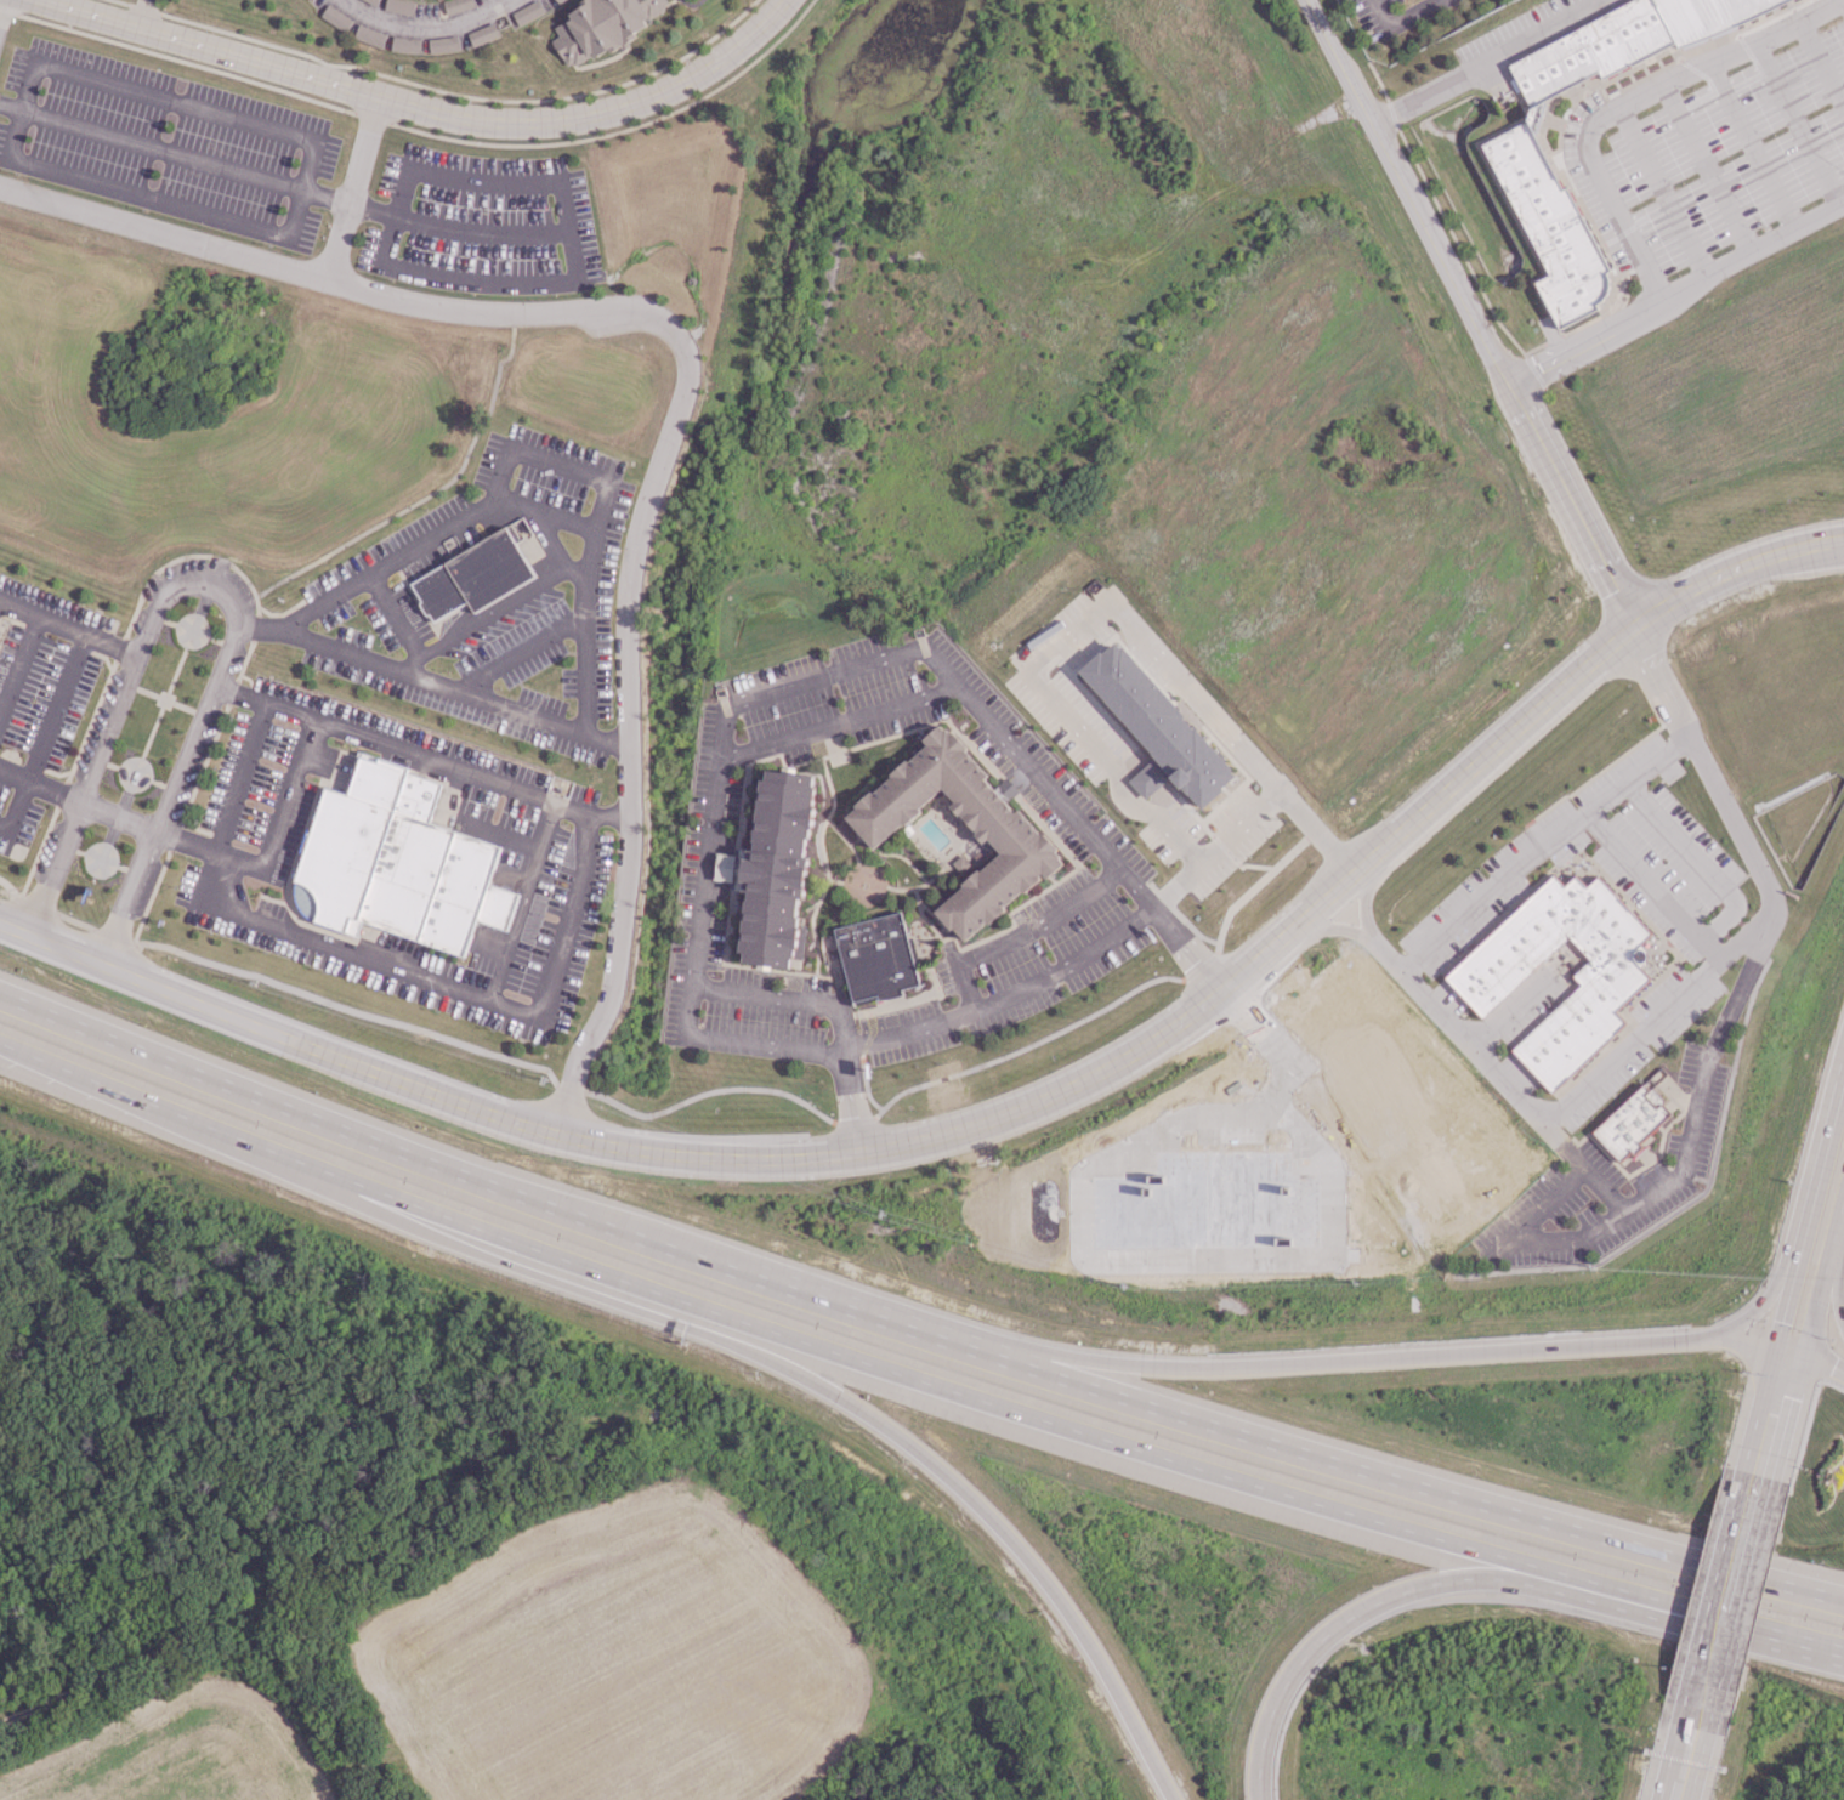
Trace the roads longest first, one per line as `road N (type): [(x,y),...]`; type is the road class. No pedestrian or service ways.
road 1 (motorway): [(301,1162),(952,1391),(1768,1631)]
road 2 (tertiary): [(1629,629),(1219,992),(1057,1092),(930,1139),(806,1158),(673,1154),(562,1136)]
road 3 (residential): [(562,1136),(618,969),(634,812),(629,585),(683,414),(682,348),(646,313),(482,312),(325,283)]
road 4 (motorway): [(301,1162),(426,1233),(730,1341),(885,1426),(971,1499),(1053,1592),(1174,1799)]
road 5 (motorway): [(1829,1602),(1395,1484),(965,1353)]
road 6 (tertiary): [(782,0),(737,45),(665,90),(566,119),(500,121),(380,98),(40,0)]
road 7 (motorway): [(1710,1336),(1222,1368),(965,1353)]
road 8 (tertiary): [(1310,0),(1629,629)]
road 9 (motorway): [(614,1234),(0,1001)]
road 10 (motorway): [(1262,1799),(1264,1748),(1288,1685),(1318,1645),(1380,1603),(1456,1583),(1505,1583),(1768,1631)]
road 11 (tertiary): [(562,1136),(320,1052),(0,923)]
road 12 (residential): [(384,1799),(297,1634),(268,1602),(226,1613),(0,1721)]
road 13 (motorway): [(965,1353),(614,1234)]
road 14 (residential): [(325,283),(0,190)]
road 15 (motorway): [(38,1060),(301,1162)]
road 16 (tertiary): [(1843,539),(1766,556),(1629,629)]
road 17 (primary): [(1843,1062),(1797,1257)]
road 18 (primary): [(1753,1492),(1704,1685)]
road 19 (residential): [(325,283),(380,98)]
road 20 (primary): [(1791,1348),(1815,1311),(1843,1197)]
road 21 (primary): [(1791,1348),(1753,1492)]

